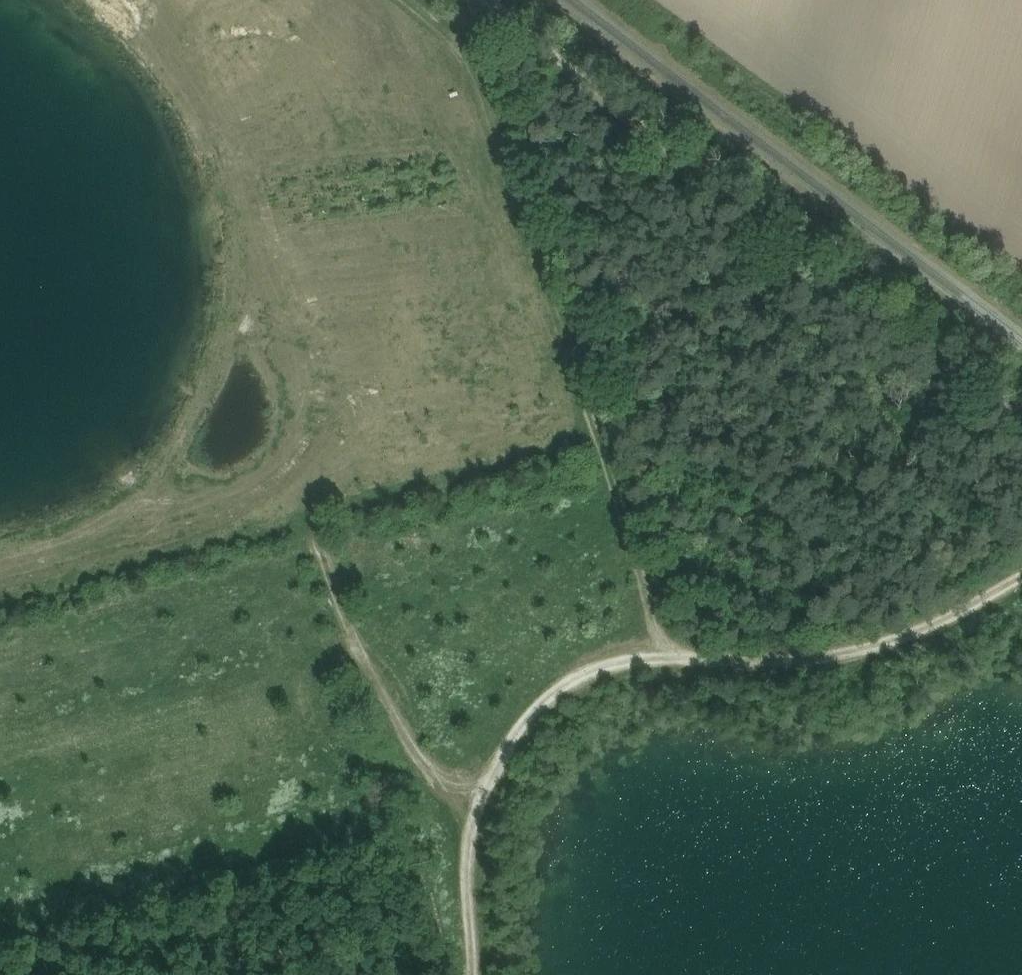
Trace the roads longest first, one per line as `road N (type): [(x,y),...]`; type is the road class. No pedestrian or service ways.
road 1 (track): [(488,0),(937,343),(1021,418)]

